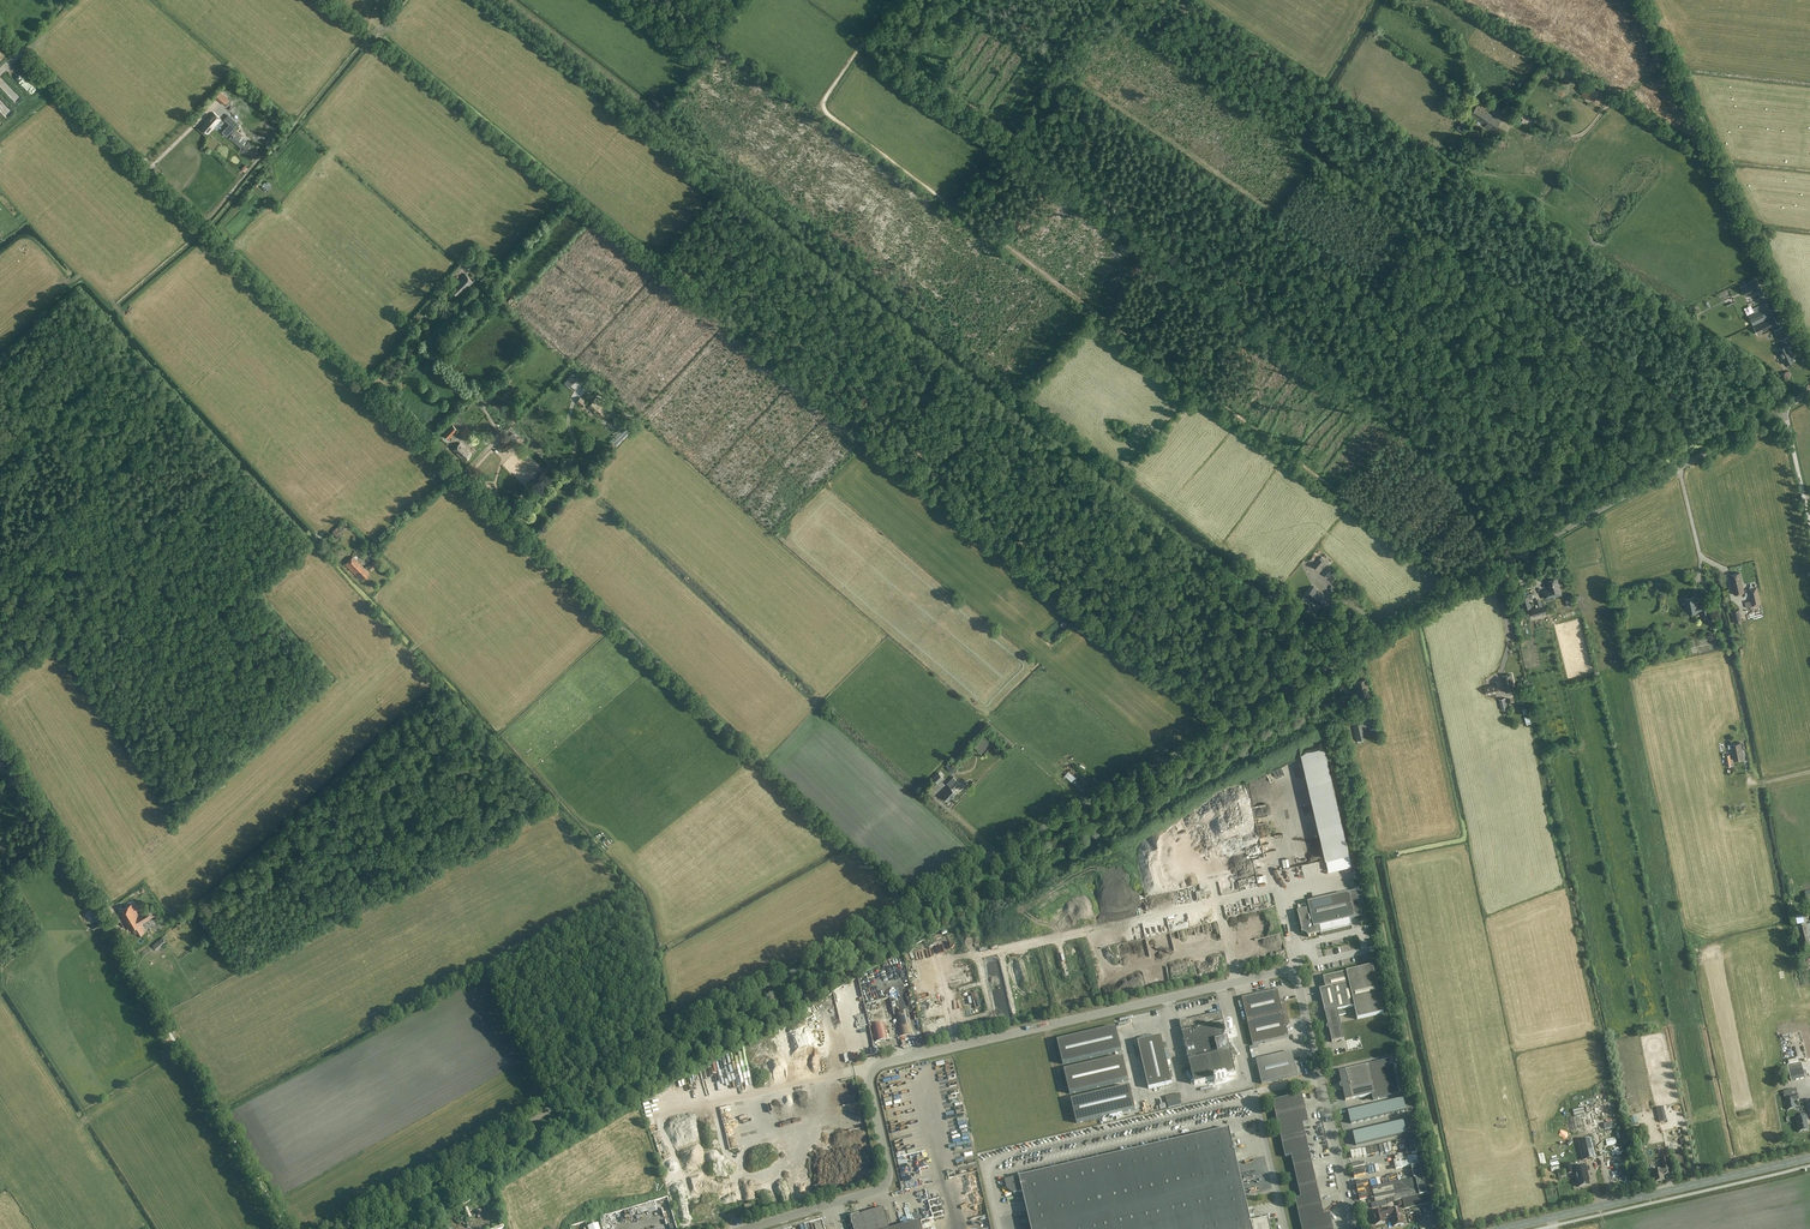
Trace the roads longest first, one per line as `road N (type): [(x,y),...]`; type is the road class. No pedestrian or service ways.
road 1 (unclassified): [(906,907),(0,29)]
road 2 (unclassified): [(906,907),(1784,408)]
road 3 (track): [(1482,577),(1418,548),(1304,467),(828,114),(827,95),(865,43),(893,30),(905,0)]
road 4 (unclassified): [(736,1228),(885,1181),(869,1087),(877,1067),(1293,970)]
road 5 (unclassified): [(338,1228),(906,907)]
road 6 (track): [(964,0),(1442,330)]
road 7 (track): [(287,1228),(0,732)]
road 8 (track): [(1223,727),(872,439)]
road 9 (unclassified): [(1809,353),(1644,0)]
road 10 (primary): [(1501,1228),(1809,1158)]
road 11 (unclassified): [(1354,1228),(1293,970)]
road 12 (track): [(1328,666),(1321,701),(1237,749)]

